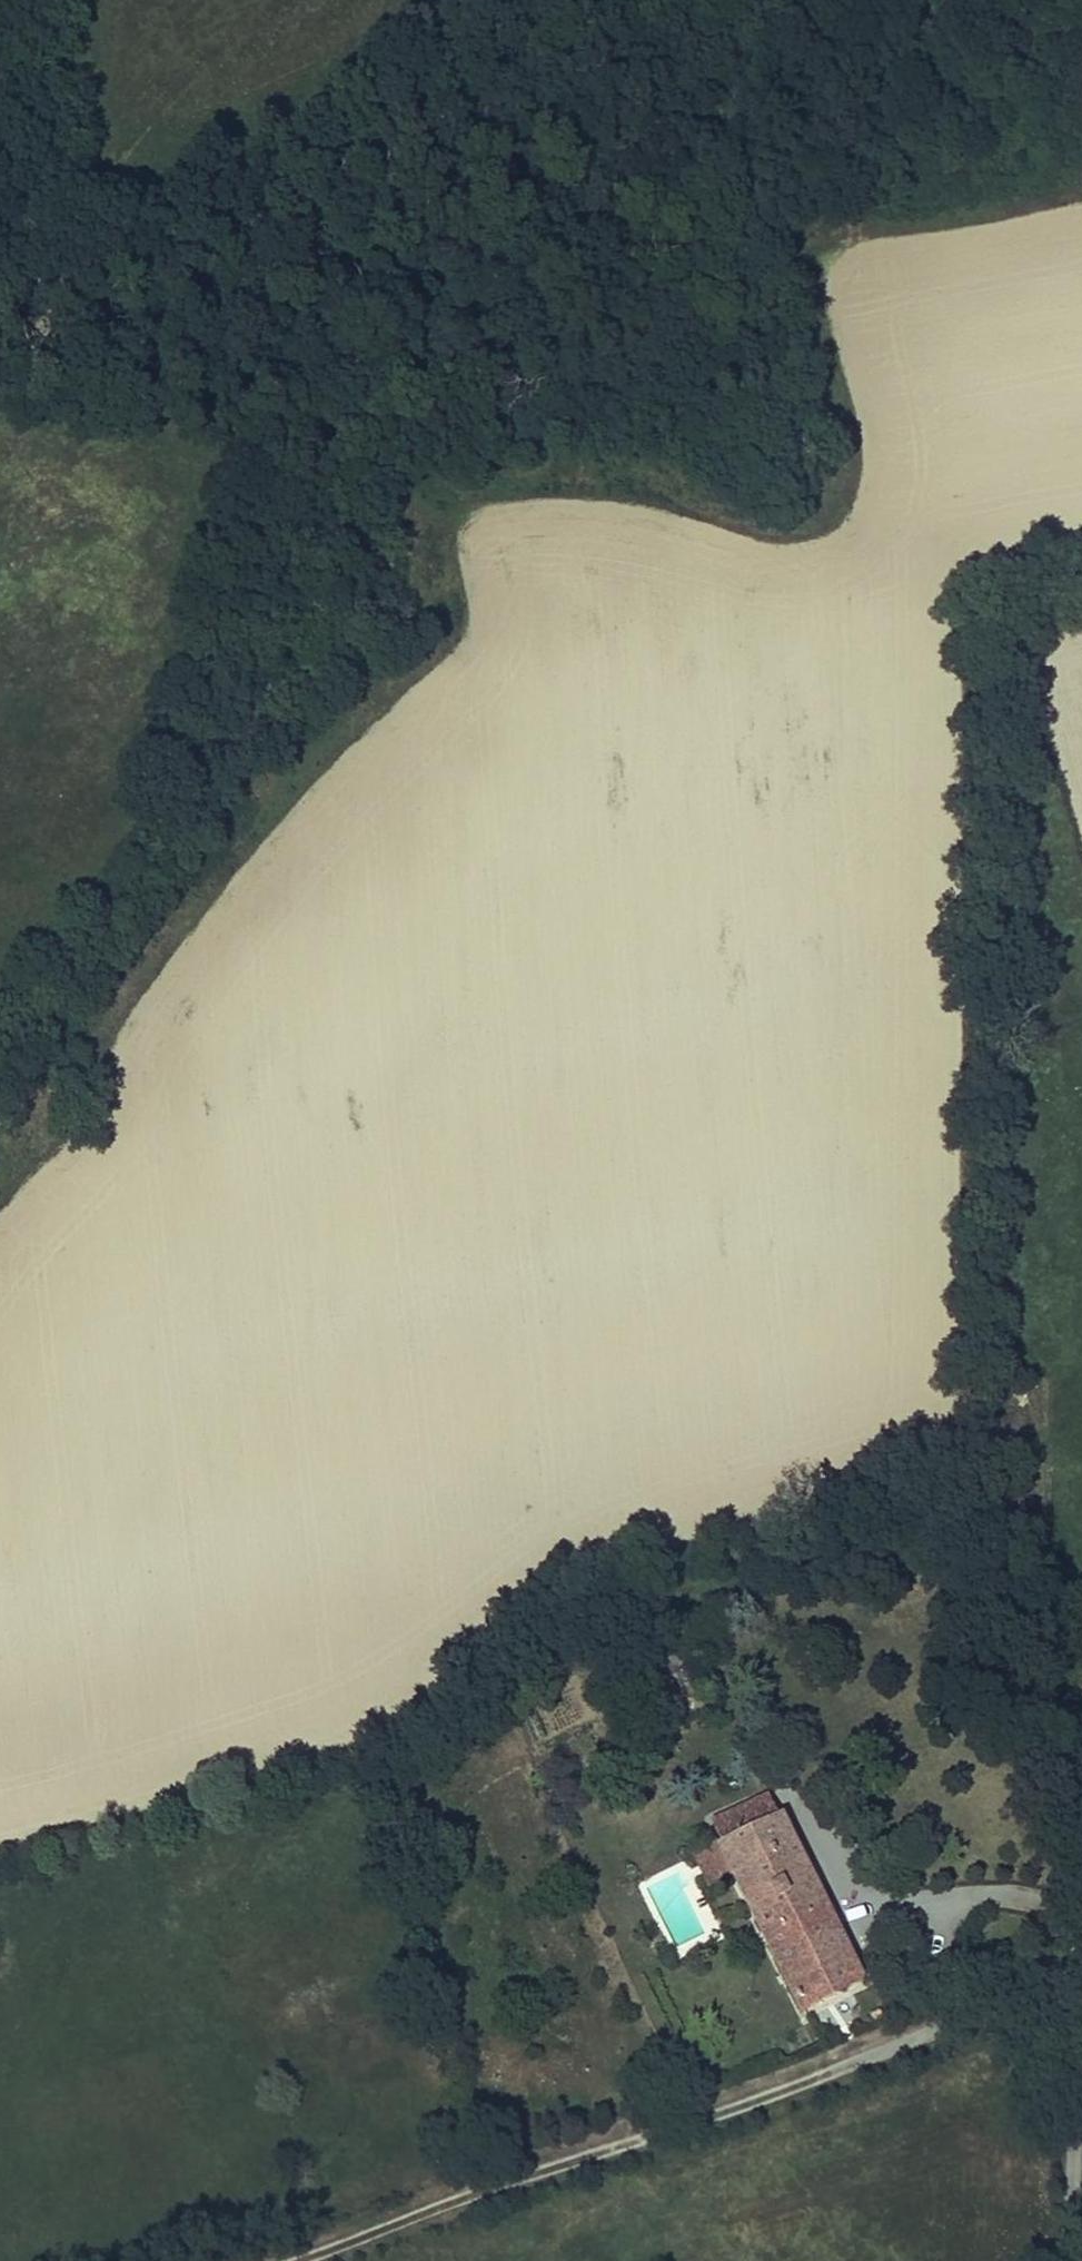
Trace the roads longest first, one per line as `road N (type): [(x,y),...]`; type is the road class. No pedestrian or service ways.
road 1 (track): [(1081,1999),(1018,2001),(301,2260)]
road 2 (unclassified): [(1069,2260),(1074,1997)]

